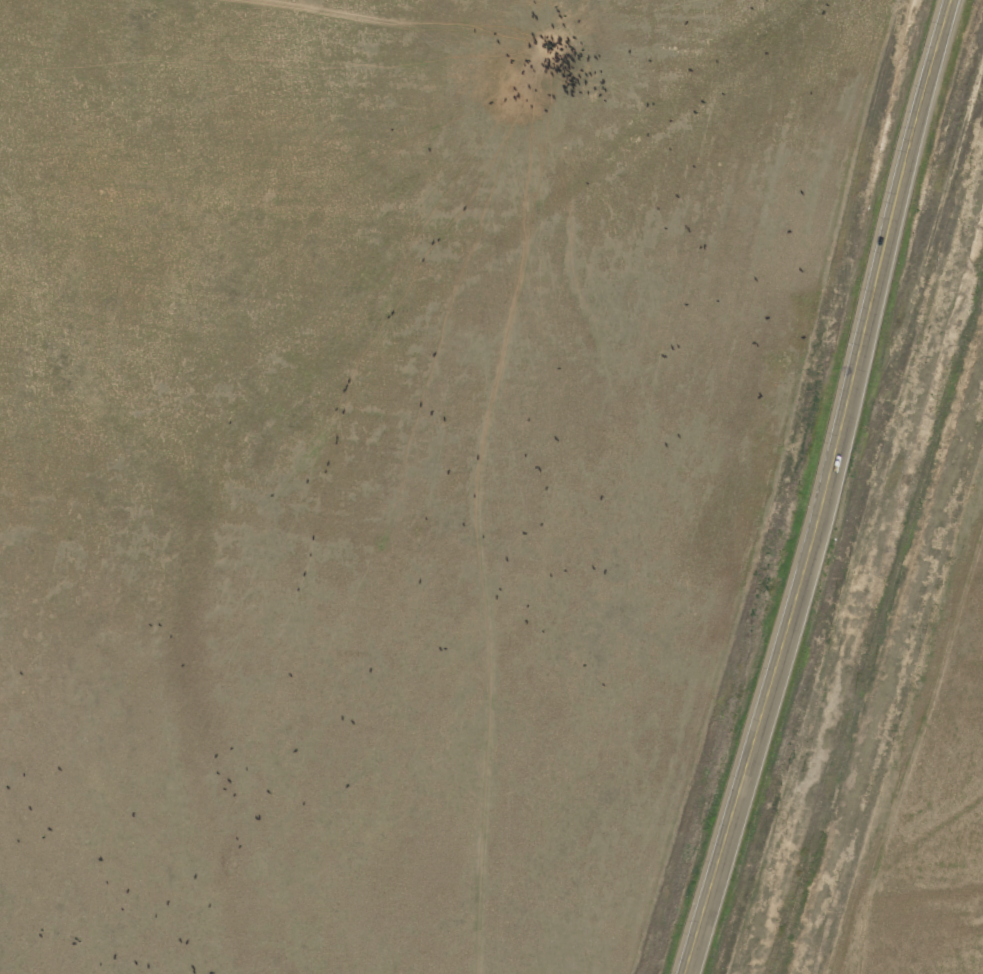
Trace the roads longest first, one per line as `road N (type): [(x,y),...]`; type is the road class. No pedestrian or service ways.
road 1 (primary): [(683,973),(816,521),(946,0)]

